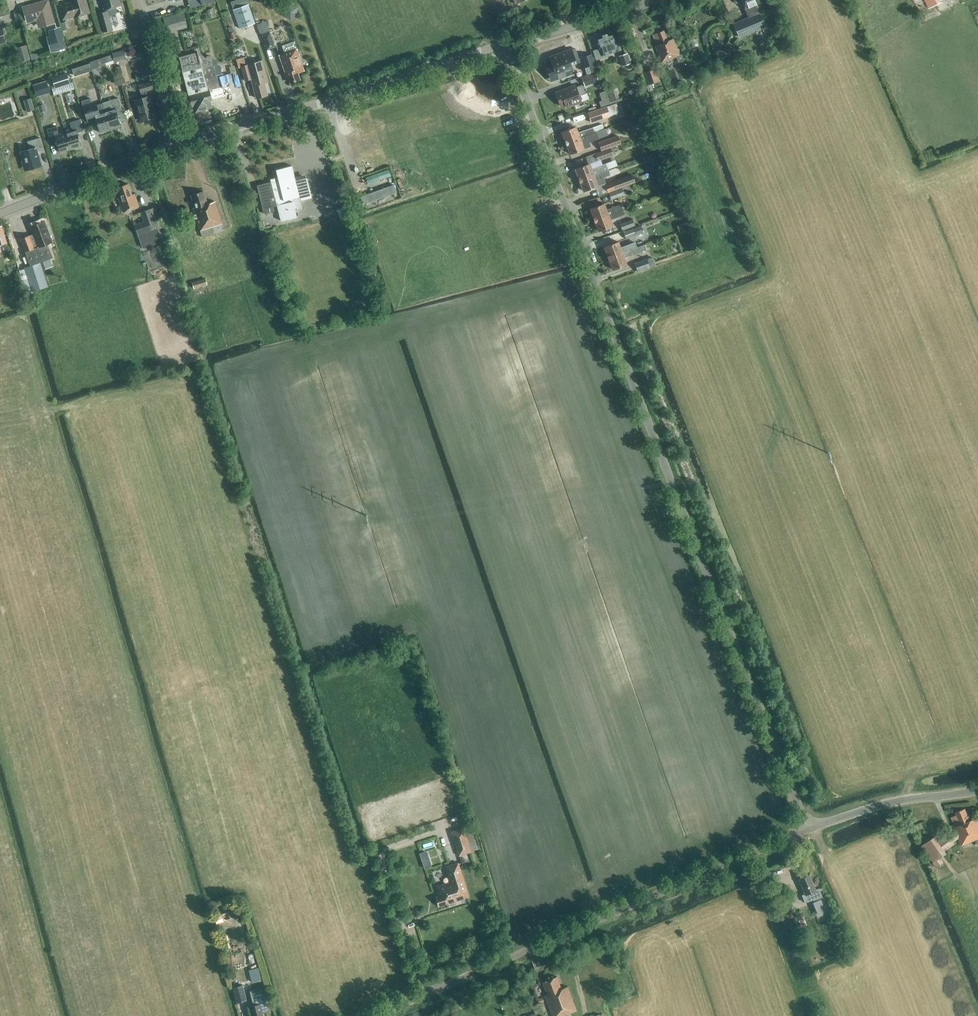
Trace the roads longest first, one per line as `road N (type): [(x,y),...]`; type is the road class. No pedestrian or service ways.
road 1 (tertiary): [(806,834),(506,48)]
road 2 (unclassified): [(370,1015),(806,834)]
road 3 (tertiary): [(178,145),(506,48)]
road 4 (track): [(425,993),(385,854),(444,831)]
road 5 (tertiary): [(0,214),(178,145)]
road 6 (tertiary): [(977,791),(897,802),(806,834)]
road 7 (unclassified): [(178,145),(138,0)]
road 8 (tertiary): [(506,48),(646,0)]

